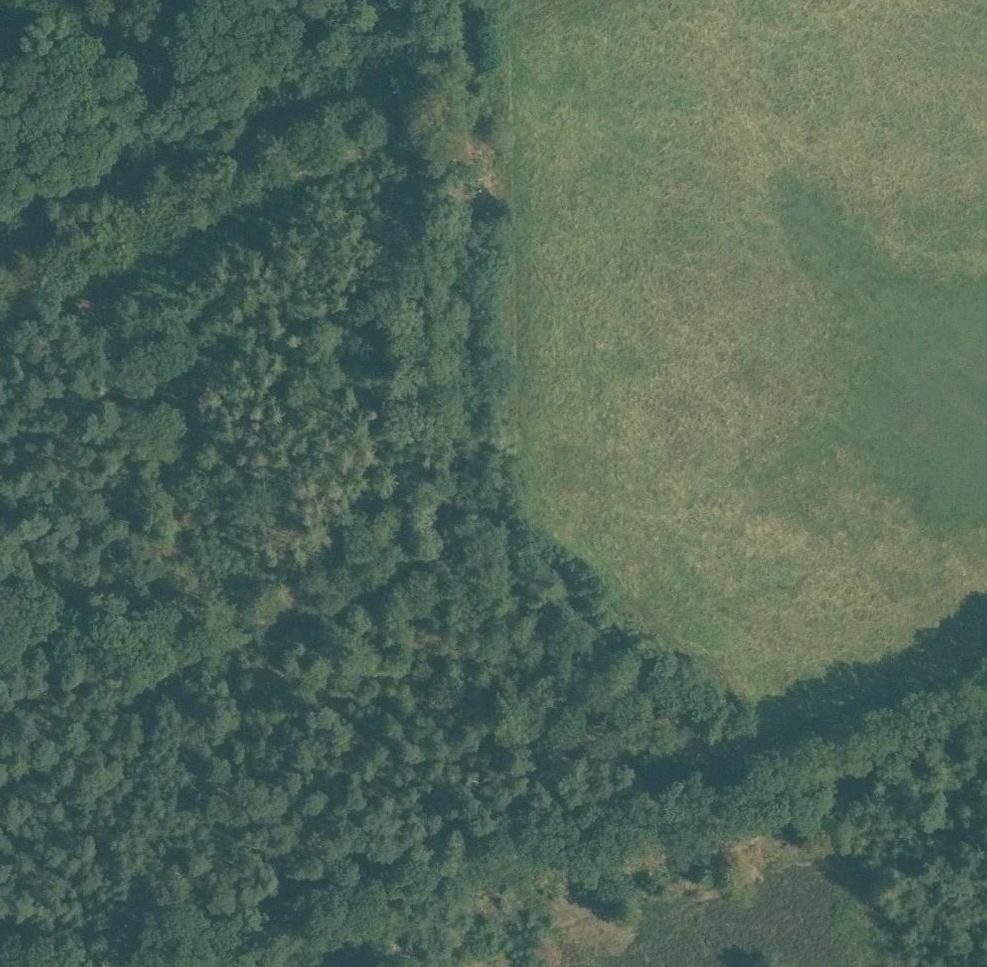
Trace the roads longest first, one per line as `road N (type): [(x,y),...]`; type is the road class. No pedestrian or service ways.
road 1 (track): [(986,733),(821,808),(16,966)]
road 2 (track): [(0,621),(243,633),(474,520)]

